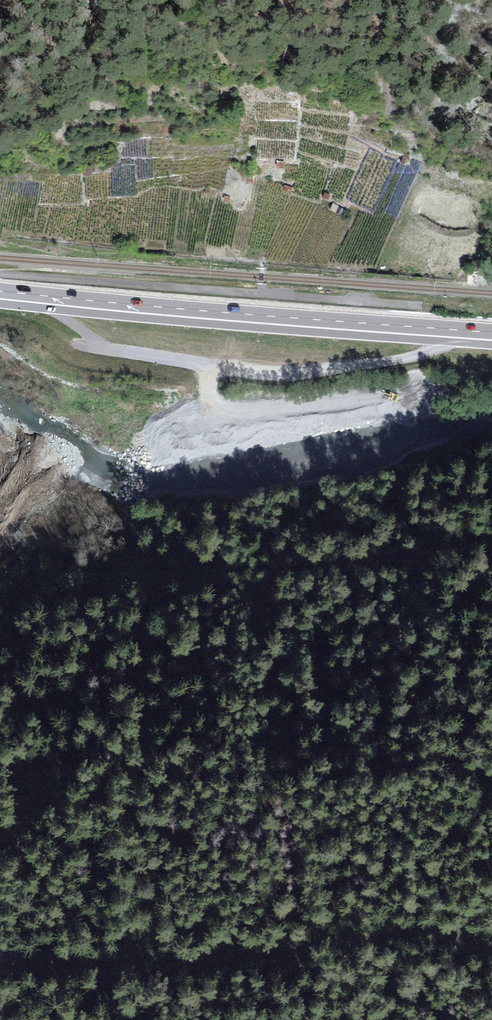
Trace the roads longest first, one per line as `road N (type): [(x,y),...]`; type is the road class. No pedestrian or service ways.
road 1 (track): [(491,540),(454,536),(393,556),(200,576),(95,571),(0,532)]
road 2 (track): [(0,965),(255,956),(378,936),(491,939)]
road 3 (primary): [(0,298),(307,324)]
road 4 (primary): [(491,337),(307,324)]

